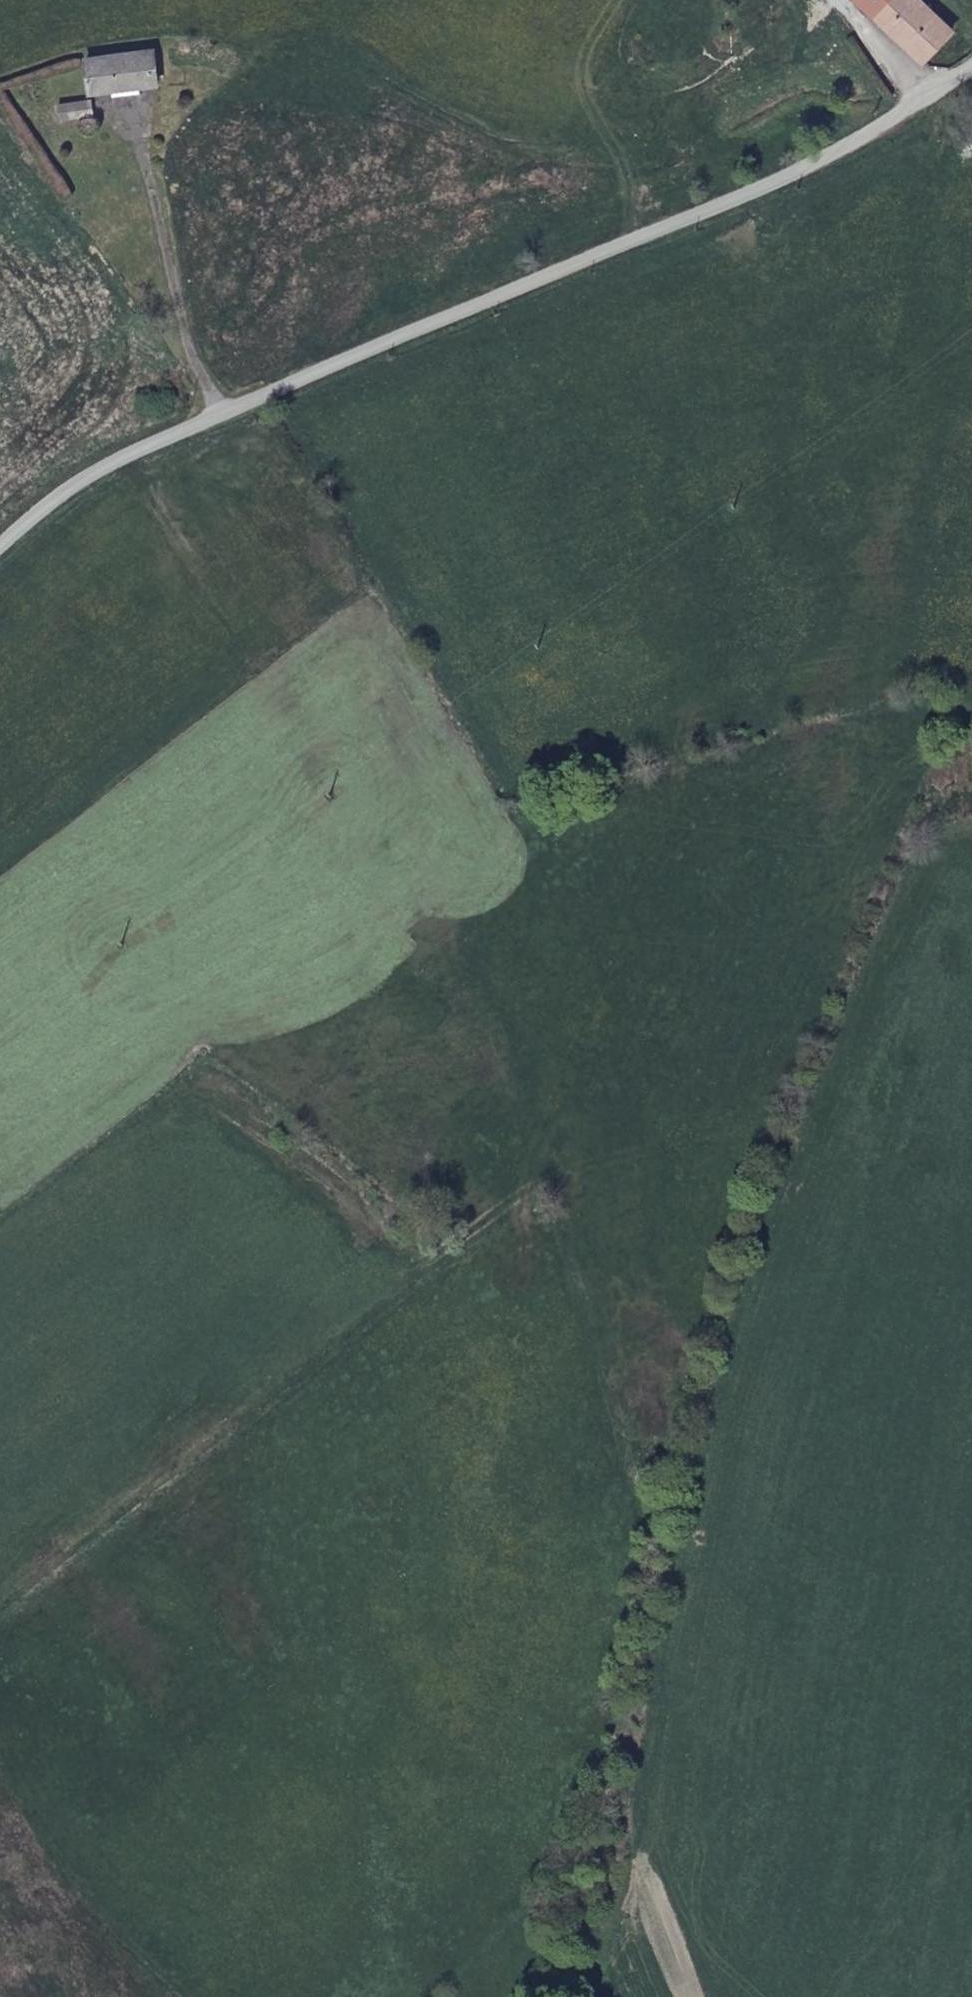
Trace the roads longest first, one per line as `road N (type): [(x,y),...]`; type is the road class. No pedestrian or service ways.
road 1 (unclassified): [(971,68),(915,110),(799,169),(118,462),(46,505),(0,547)]

